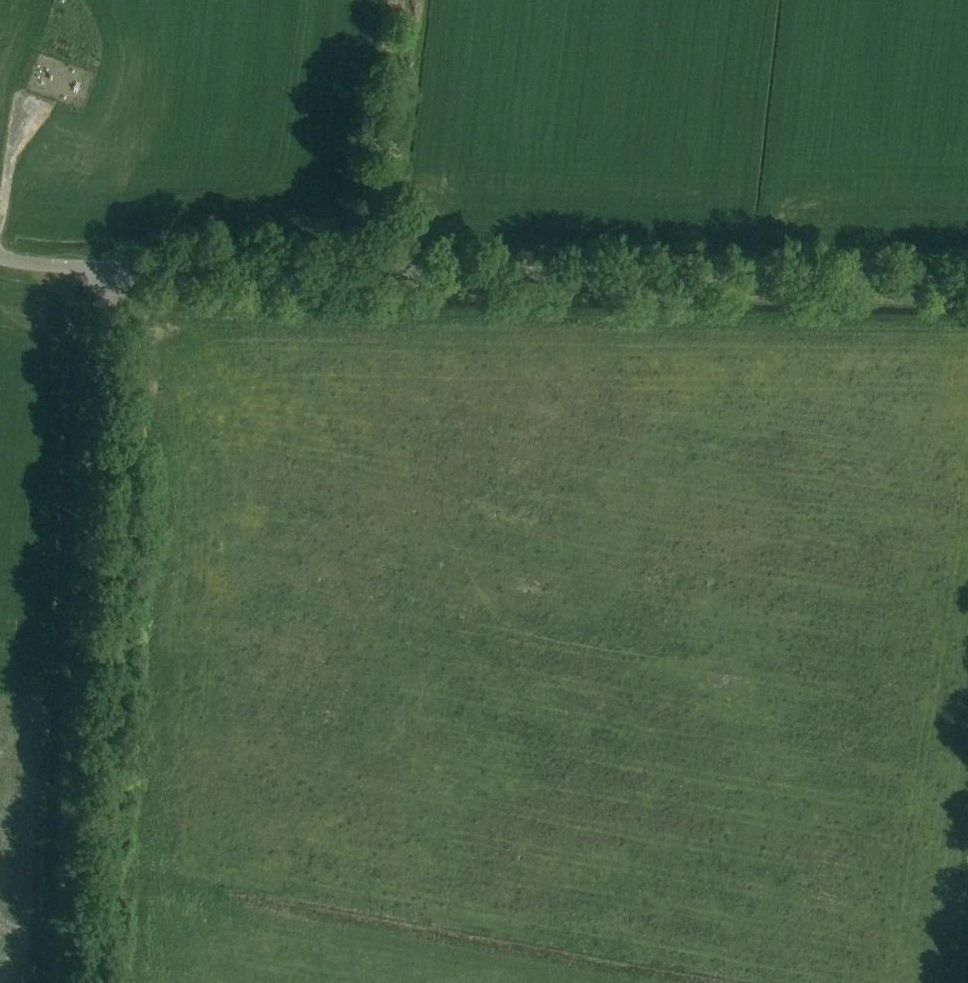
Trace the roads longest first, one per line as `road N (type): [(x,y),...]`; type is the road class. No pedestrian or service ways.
road 1 (unclassified): [(967,282),(114,267)]
road 2 (unclassified): [(75,982),(114,267)]

